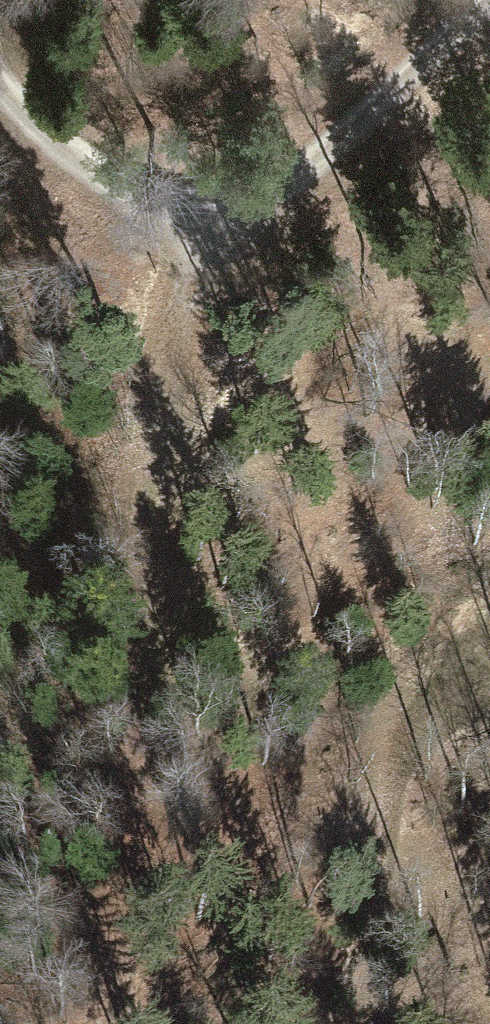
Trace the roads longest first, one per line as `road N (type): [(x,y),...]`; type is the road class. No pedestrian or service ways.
road 1 (track): [(92,1023),(175,362),(220,242)]
road 2 (track): [(0,87),(135,215),(220,242),(487,0)]

